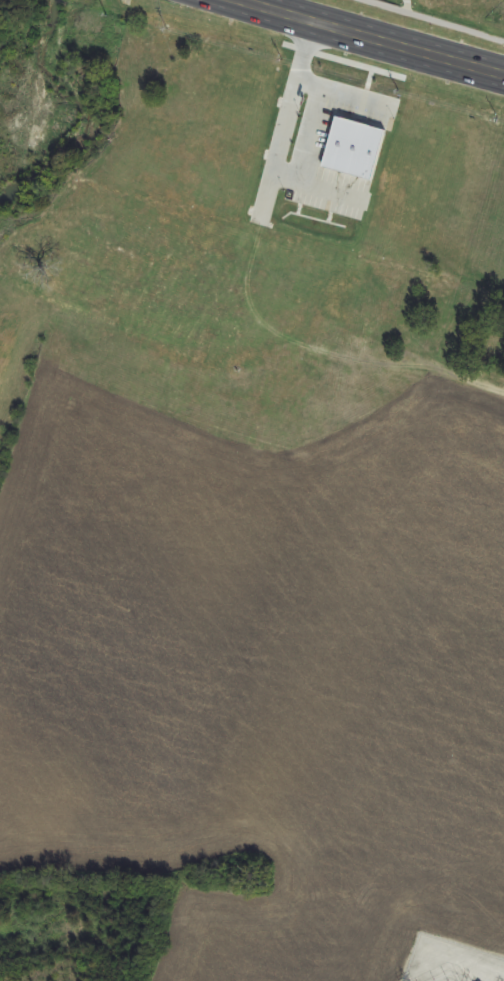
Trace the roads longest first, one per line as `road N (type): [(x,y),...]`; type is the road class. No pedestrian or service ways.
road 1 (secondary): [(503,73),(247,0)]

